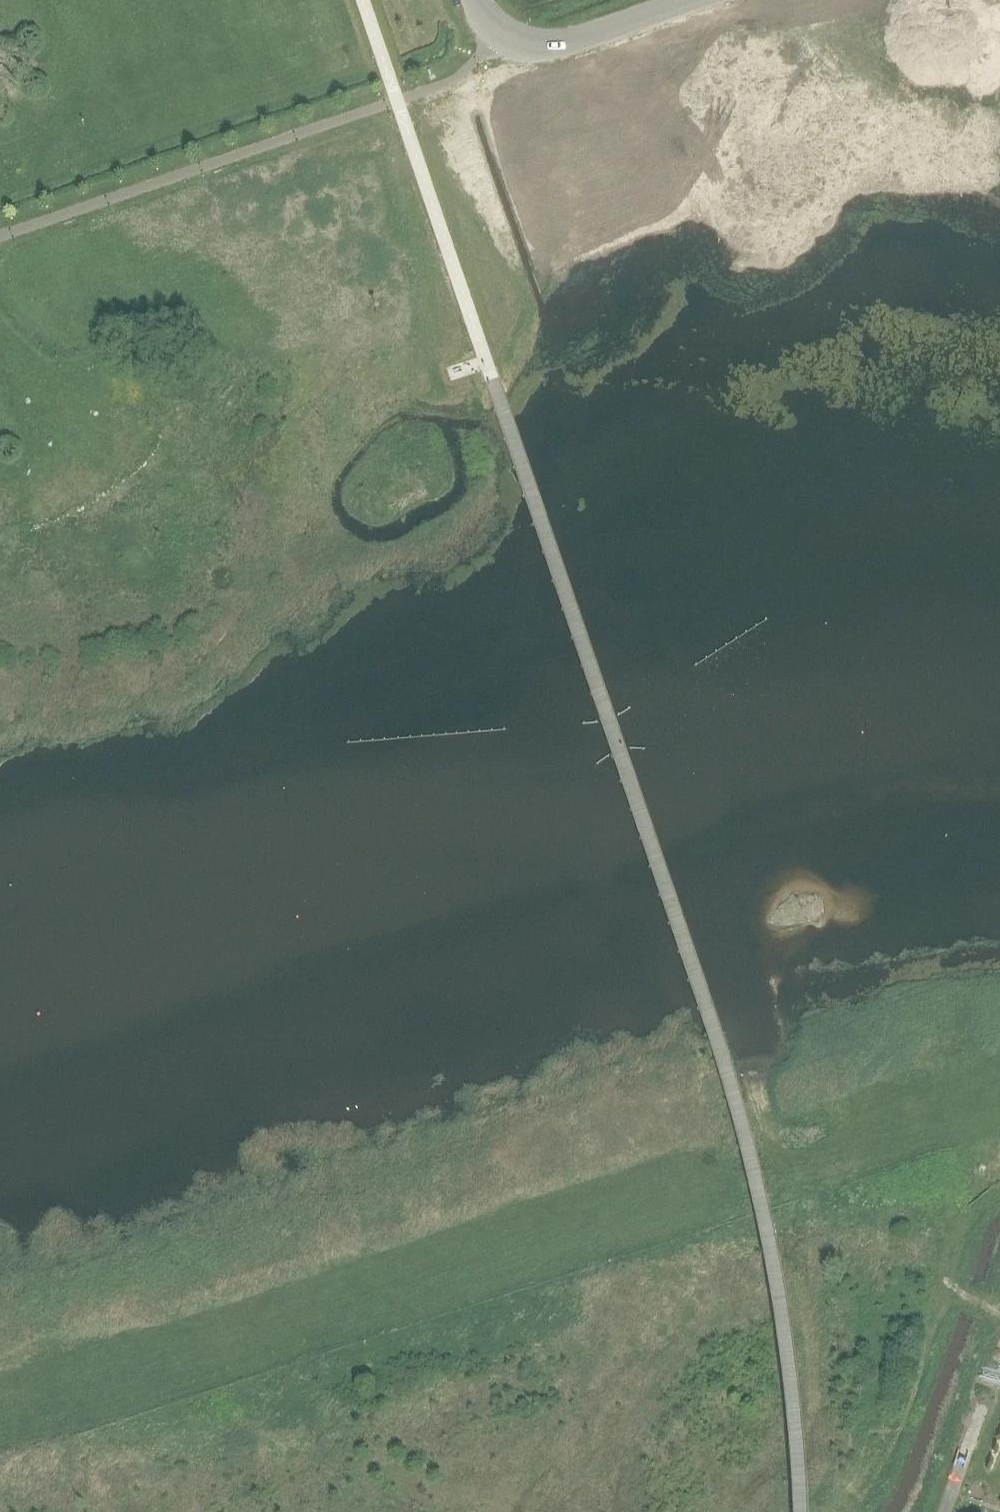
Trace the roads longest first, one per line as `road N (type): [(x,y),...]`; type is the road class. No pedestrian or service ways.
road 1 (tertiary): [(475,0),(499,34),(551,45),(691,0)]

